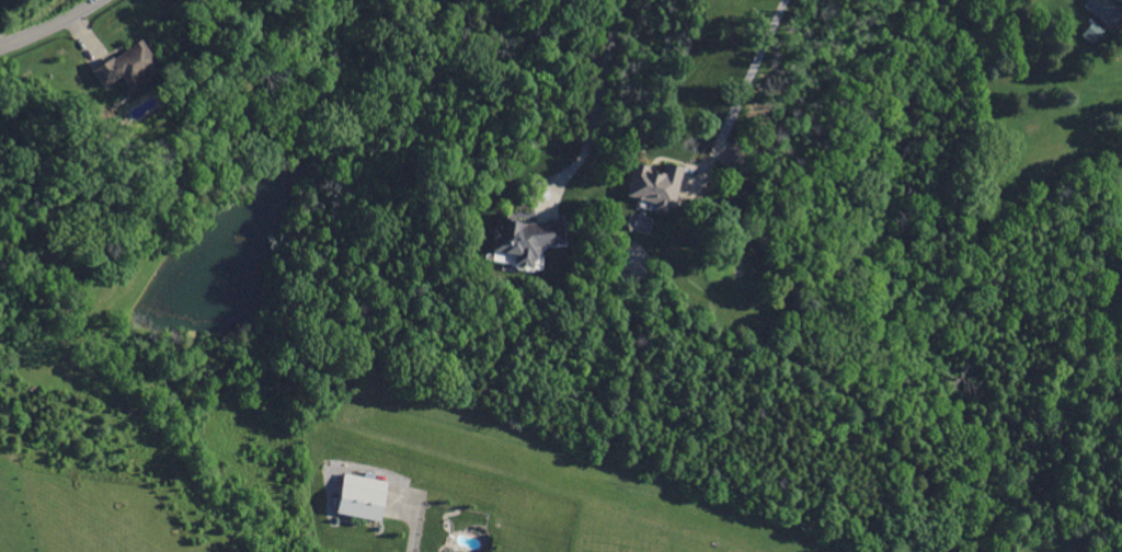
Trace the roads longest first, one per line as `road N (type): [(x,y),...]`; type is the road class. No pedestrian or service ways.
road 1 (residential): [(795,0),(771,384)]

